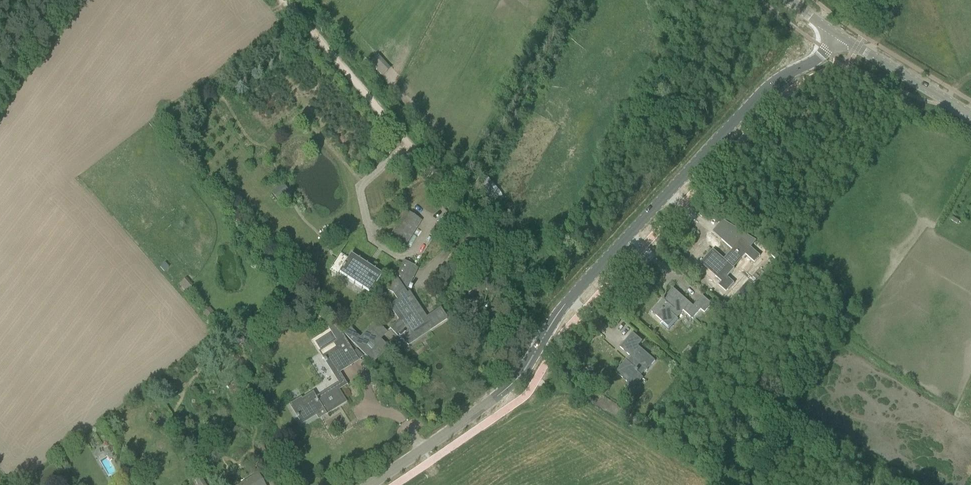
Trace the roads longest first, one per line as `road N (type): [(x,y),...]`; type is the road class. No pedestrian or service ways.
road 1 (tertiary): [(532,354),(617,246),(798,65),(839,36)]
road 2 (track): [(482,226),(282,0)]
road 3 (tertiary): [(368,484),(492,400),(532,354)]
road 4 (unclassified): [(532,354),(482,226)]
road 5 (tertiary): [(951,102),(839,36)]

